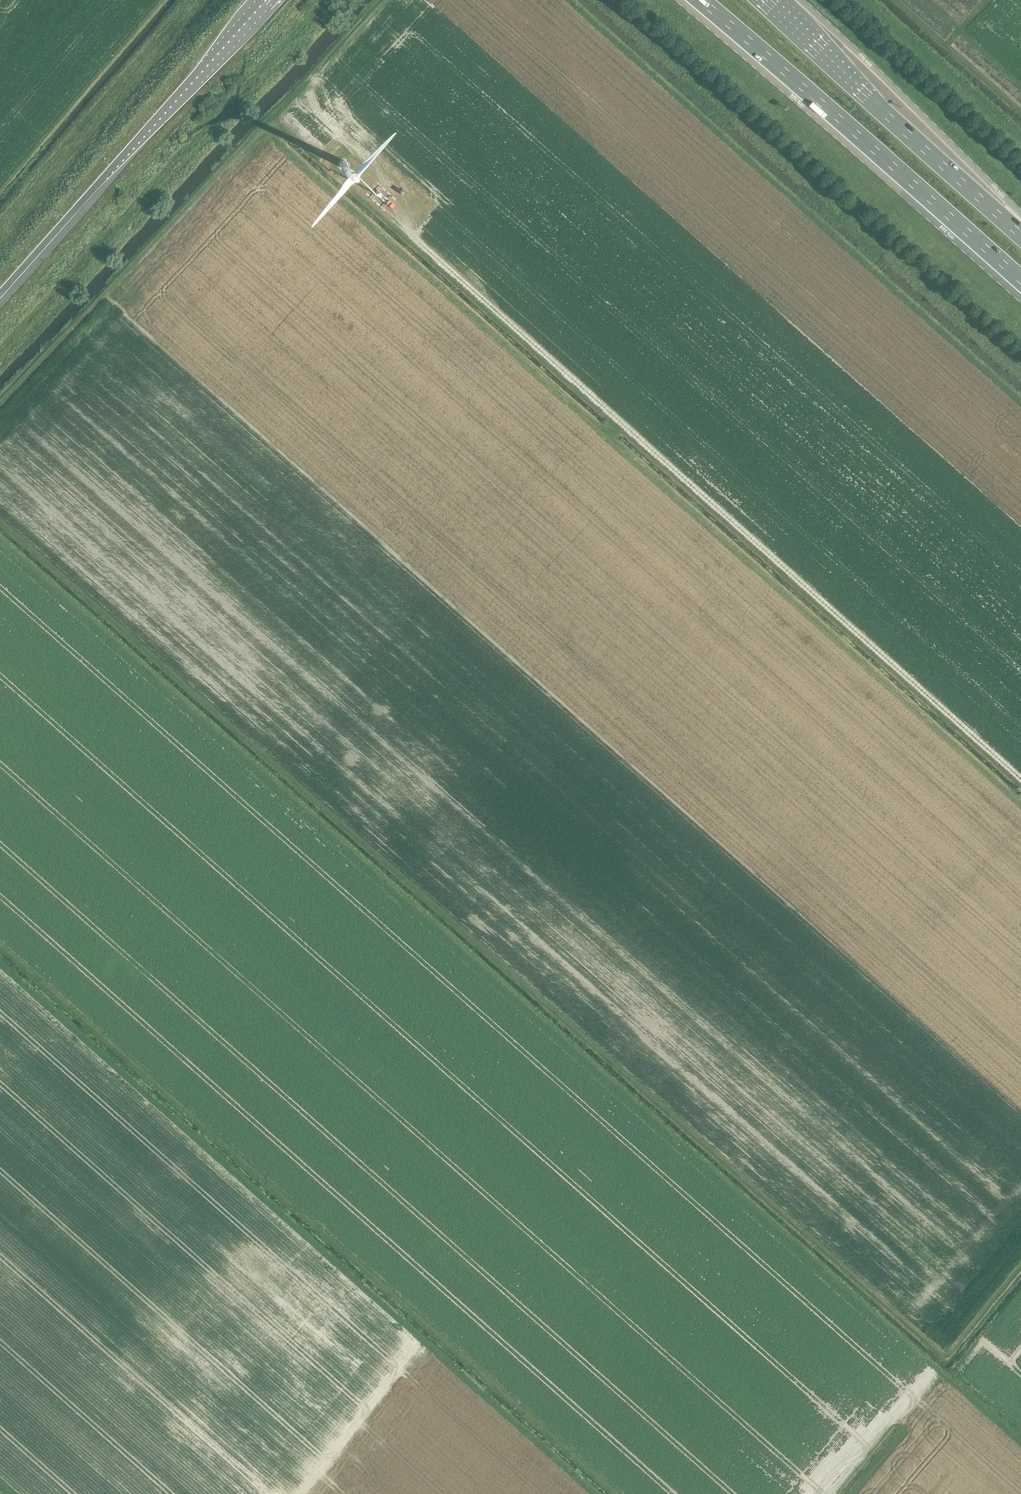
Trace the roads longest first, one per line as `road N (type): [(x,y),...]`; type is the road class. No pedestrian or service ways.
road 1 (primary): [(701,0),(1020,278)]
road 2 (motorway): [(0,293),(263,0)]
road 3 (primary): [(1020,234),(760,0)]

